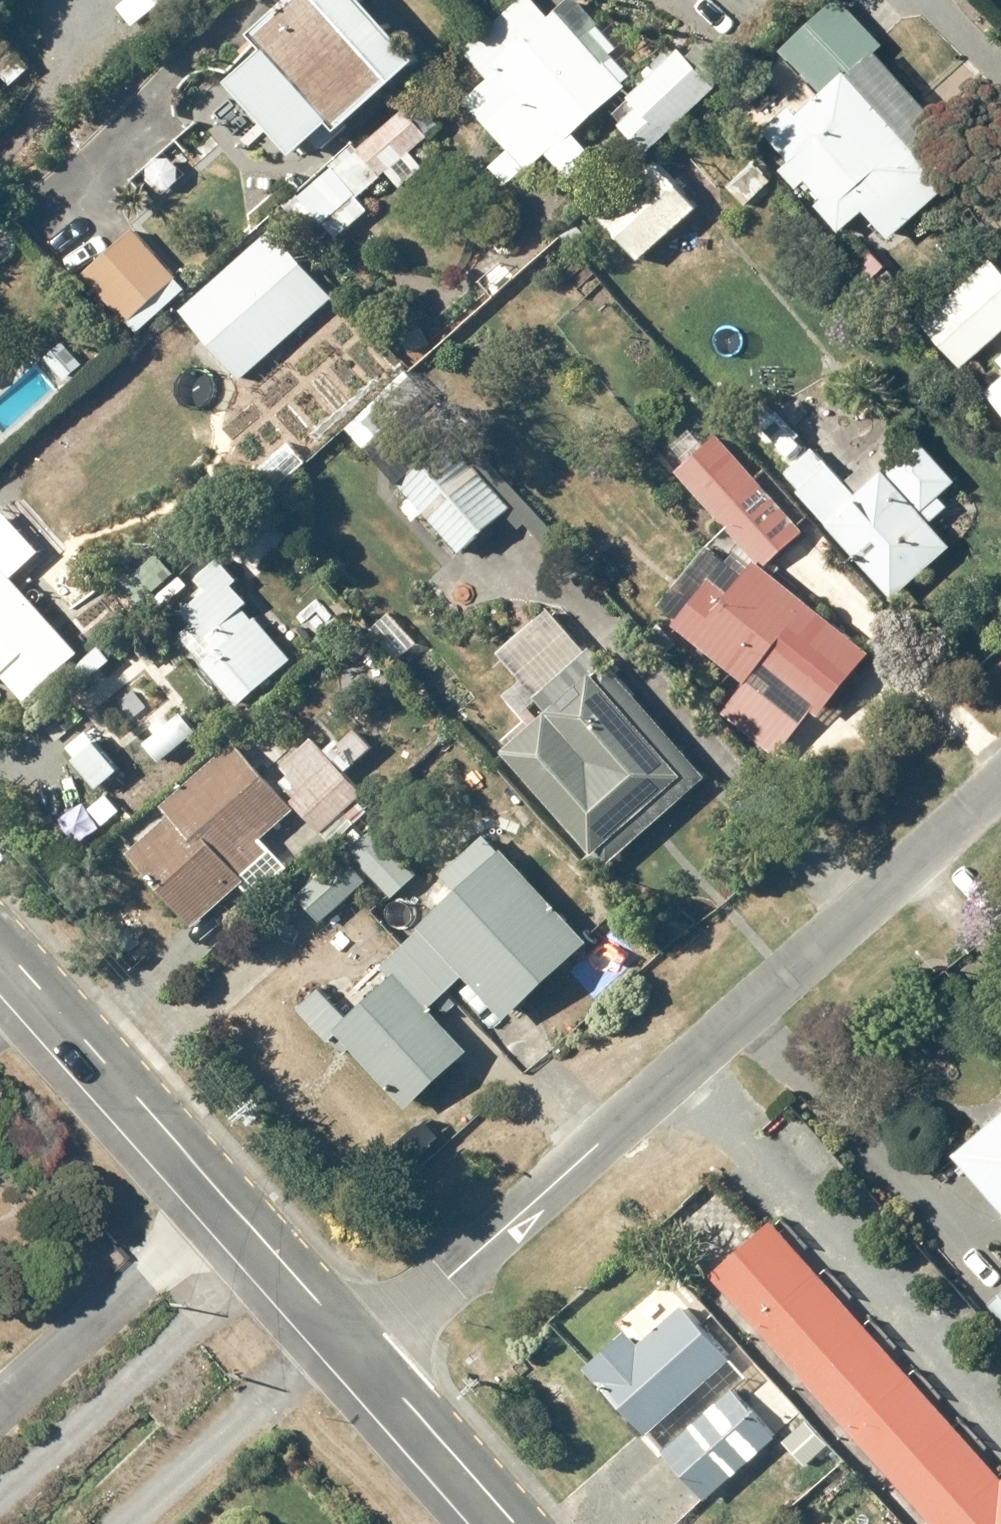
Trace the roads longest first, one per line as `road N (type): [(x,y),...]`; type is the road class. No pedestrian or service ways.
road 1 (secondary): [(0,946),(363,1357)]
road 2 (residential): [(686,1068),(1000,1408)]
road 3 (residential): [(363,1357),(686,1068)]
road 4 (residential): [(686,1068),(1000,791)]
road 5 (secondary): [(363,1357),(509,1523)]

